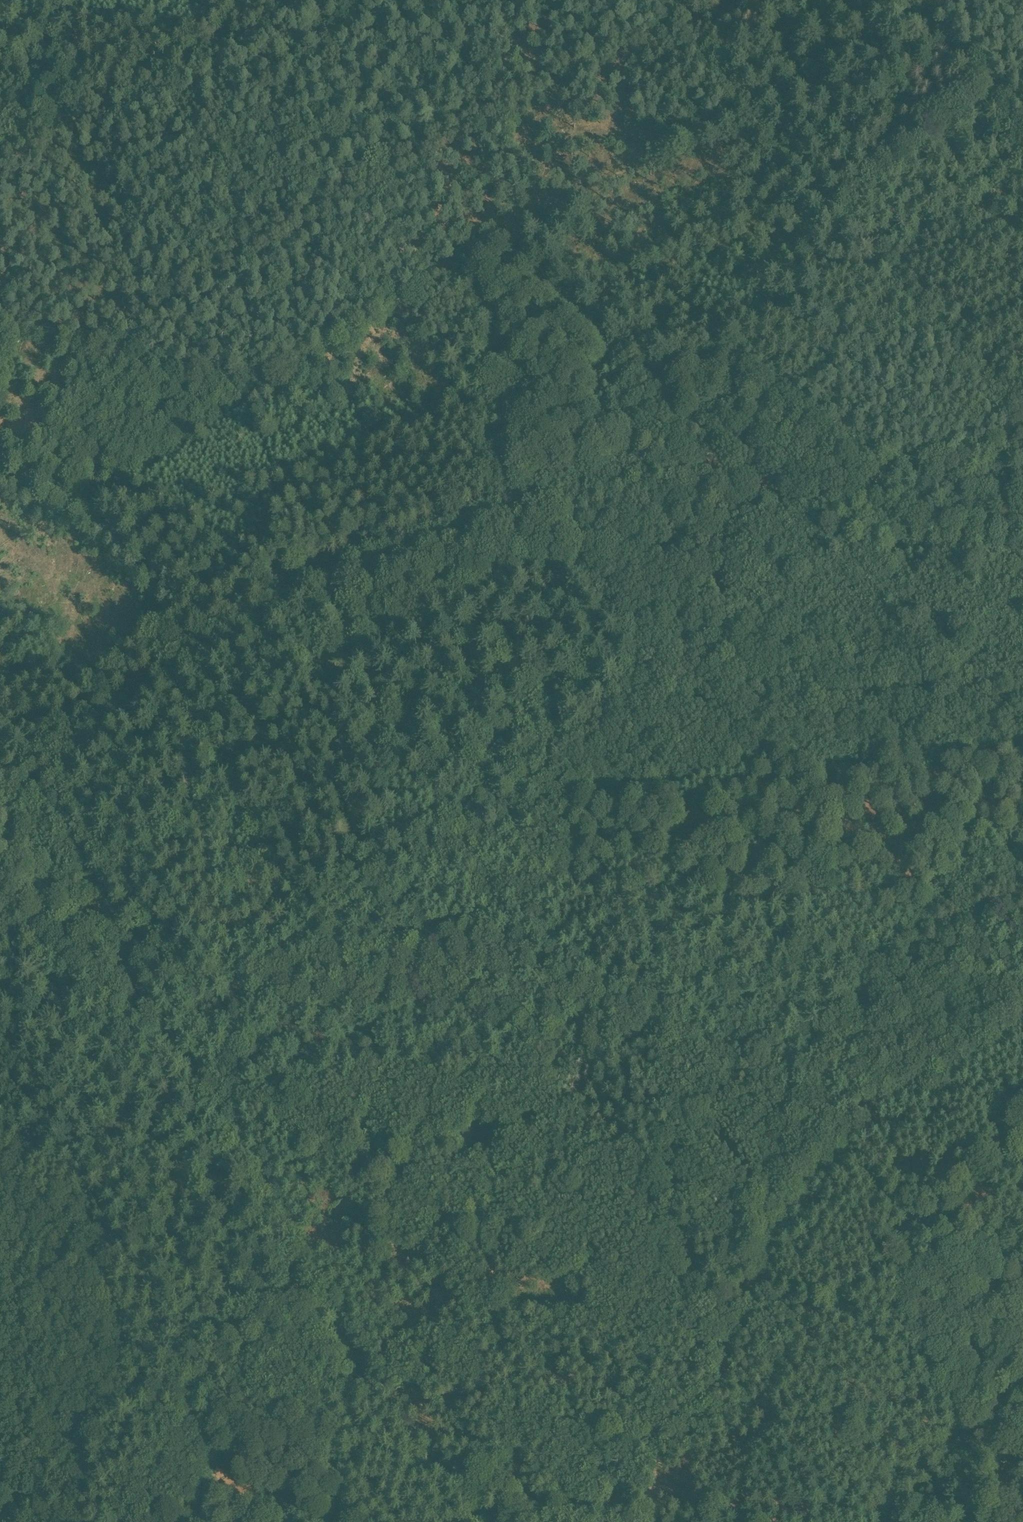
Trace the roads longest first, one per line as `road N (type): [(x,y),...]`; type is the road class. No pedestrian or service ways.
road 1 (track): [(1022,565),(920,545),(736,478),(671,471),(601,477),(249,593),(123,676),(0,790)]
road 2 (track): [(122,995),(497,959),(672,1024),(896,1084),(1022,1014)]
road 3 (track): [(0,325),(43,328),(242,379),(295,360),(474,251),(501,243),(702,471)]
road 4 (track): [(0,892),(122,995),(274,1206),(423,1443),(496,1521)]
road 5 (track): [(94,343),(668,19)]
road 6 (track): [(1022,428),(652,0)]
road 7 (track): [(126,321),(69,0)]
road 8 (track): [(0,161),(282,0)]
road 9 (track): [(896,1084),(853,1115),(797,1180),(730,1326)]
road 10 (track): [(501,243),(741,105)]

